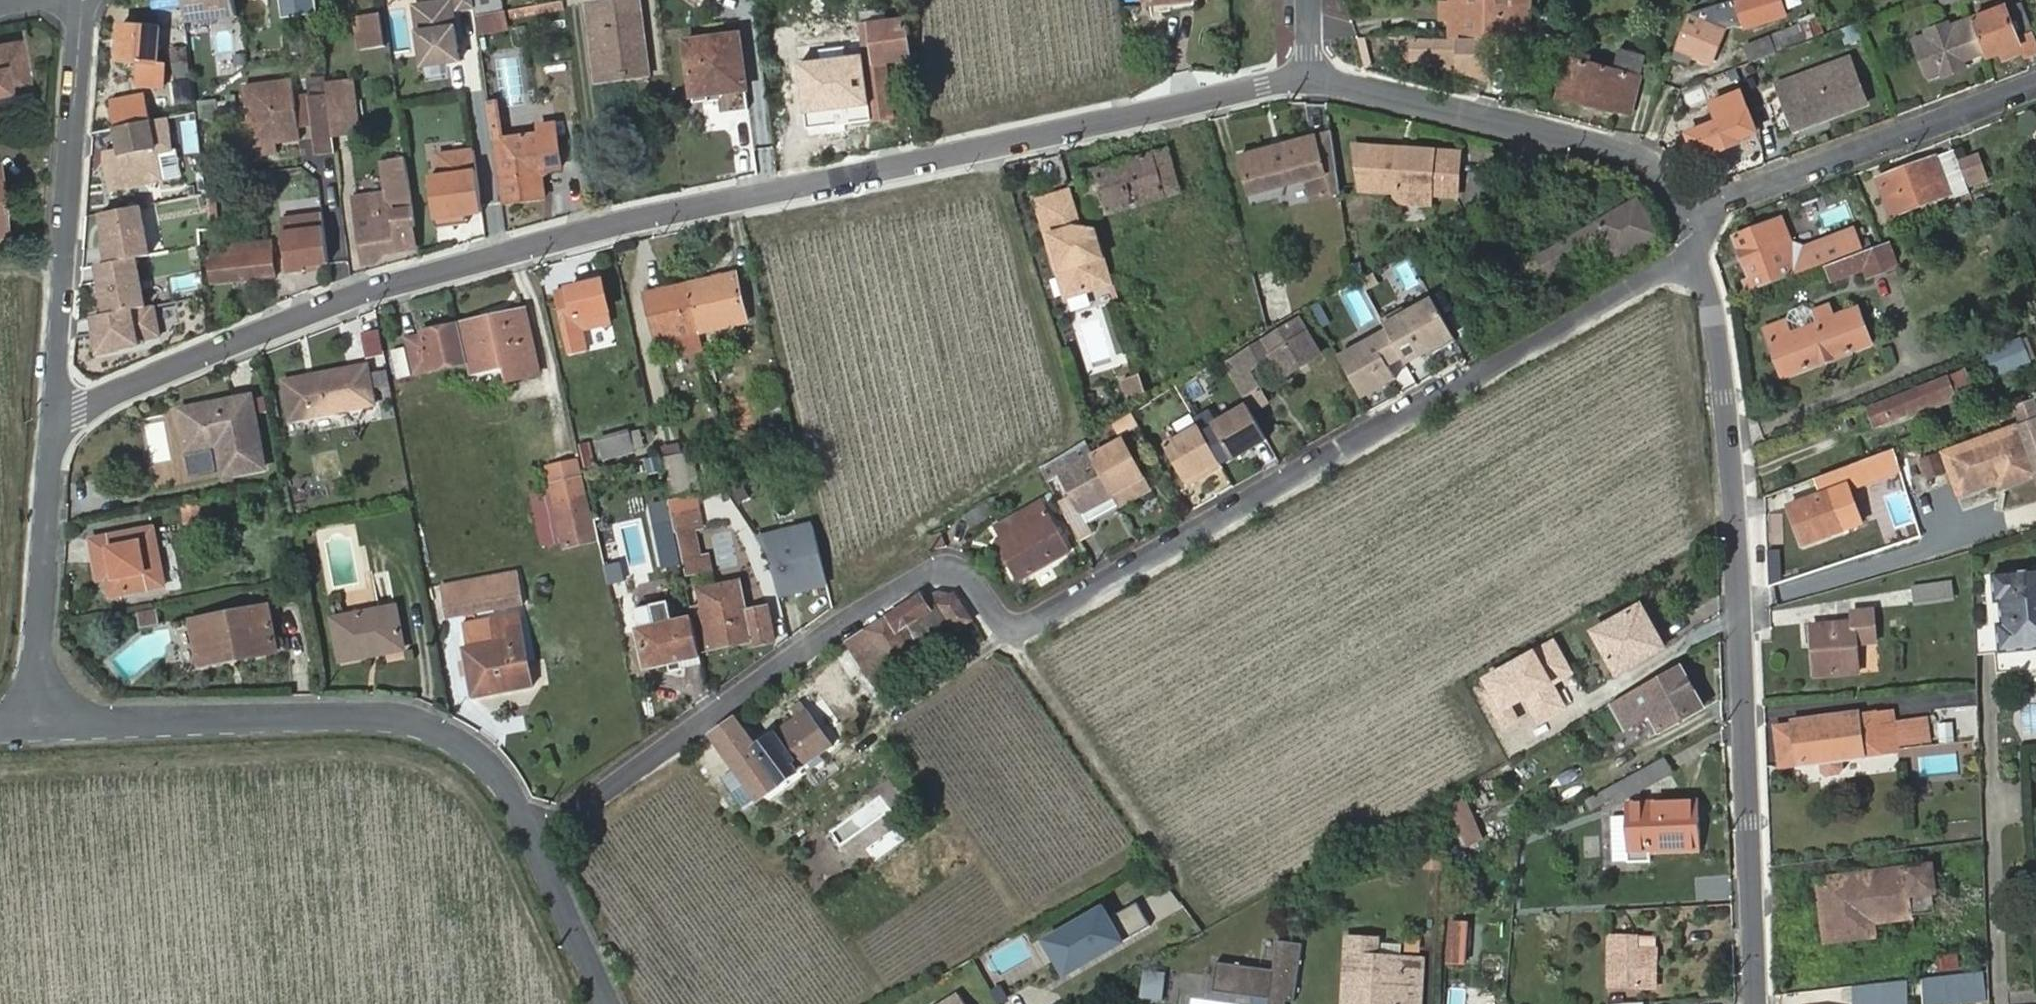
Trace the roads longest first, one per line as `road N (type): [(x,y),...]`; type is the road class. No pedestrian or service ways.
road 1 (residential): [(534,837),(913,582),(960,576),(999,621),(1031,624),(1669,269),(1701,260)]
road 2 (unclassified): [(55,416),(374,292),(596,232),(1310,81)]
road 3 (unclassified): [(1756,1003),(1740,539),(1701,260)]
road 4 (unclassified): [(42,726),(384,715),(435,728),(489,762),(534,837)]
road 5 (unclassified): [(1694,218),(1657,167),(1621,146),(1310,81)]
road 6 (unclassified): [(55,416),(83,0)]
road 7 (residential): [(1694,218),(1719,198),(2035,85)]
road 8 (unclassified): [(42,726),(55,416)]
road 9 (track): [(1013,628),(1022,660),(1170,866)]
road 10 (unclassified): [(534,837),(610,1003)]

